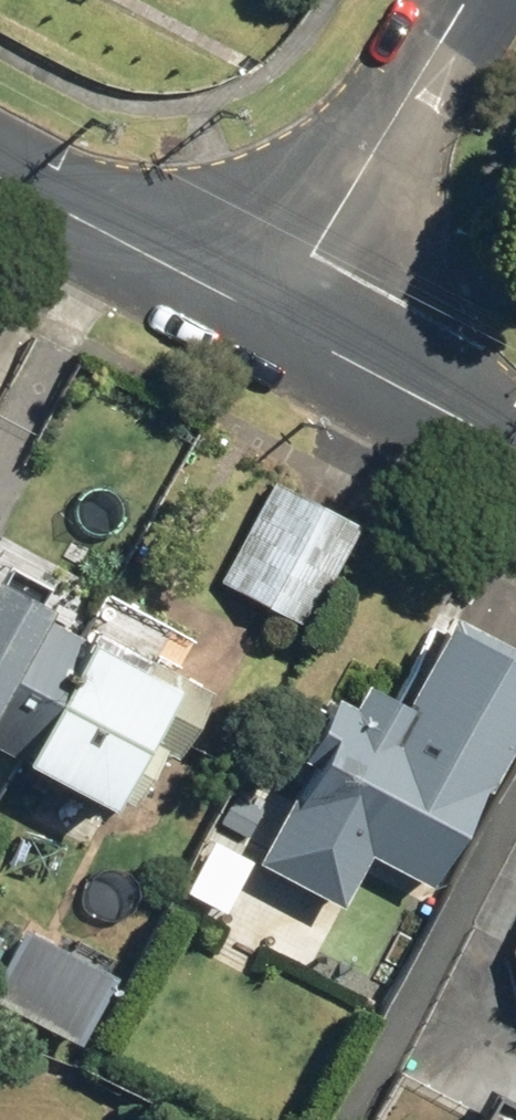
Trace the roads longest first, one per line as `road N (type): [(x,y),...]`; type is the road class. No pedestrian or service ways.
road 1 (residential): [(463,0),(271,316)]
road 2 (residential): [(0,176),(271,316)]
road 3 (residential): [(271,316),(515,444)]

